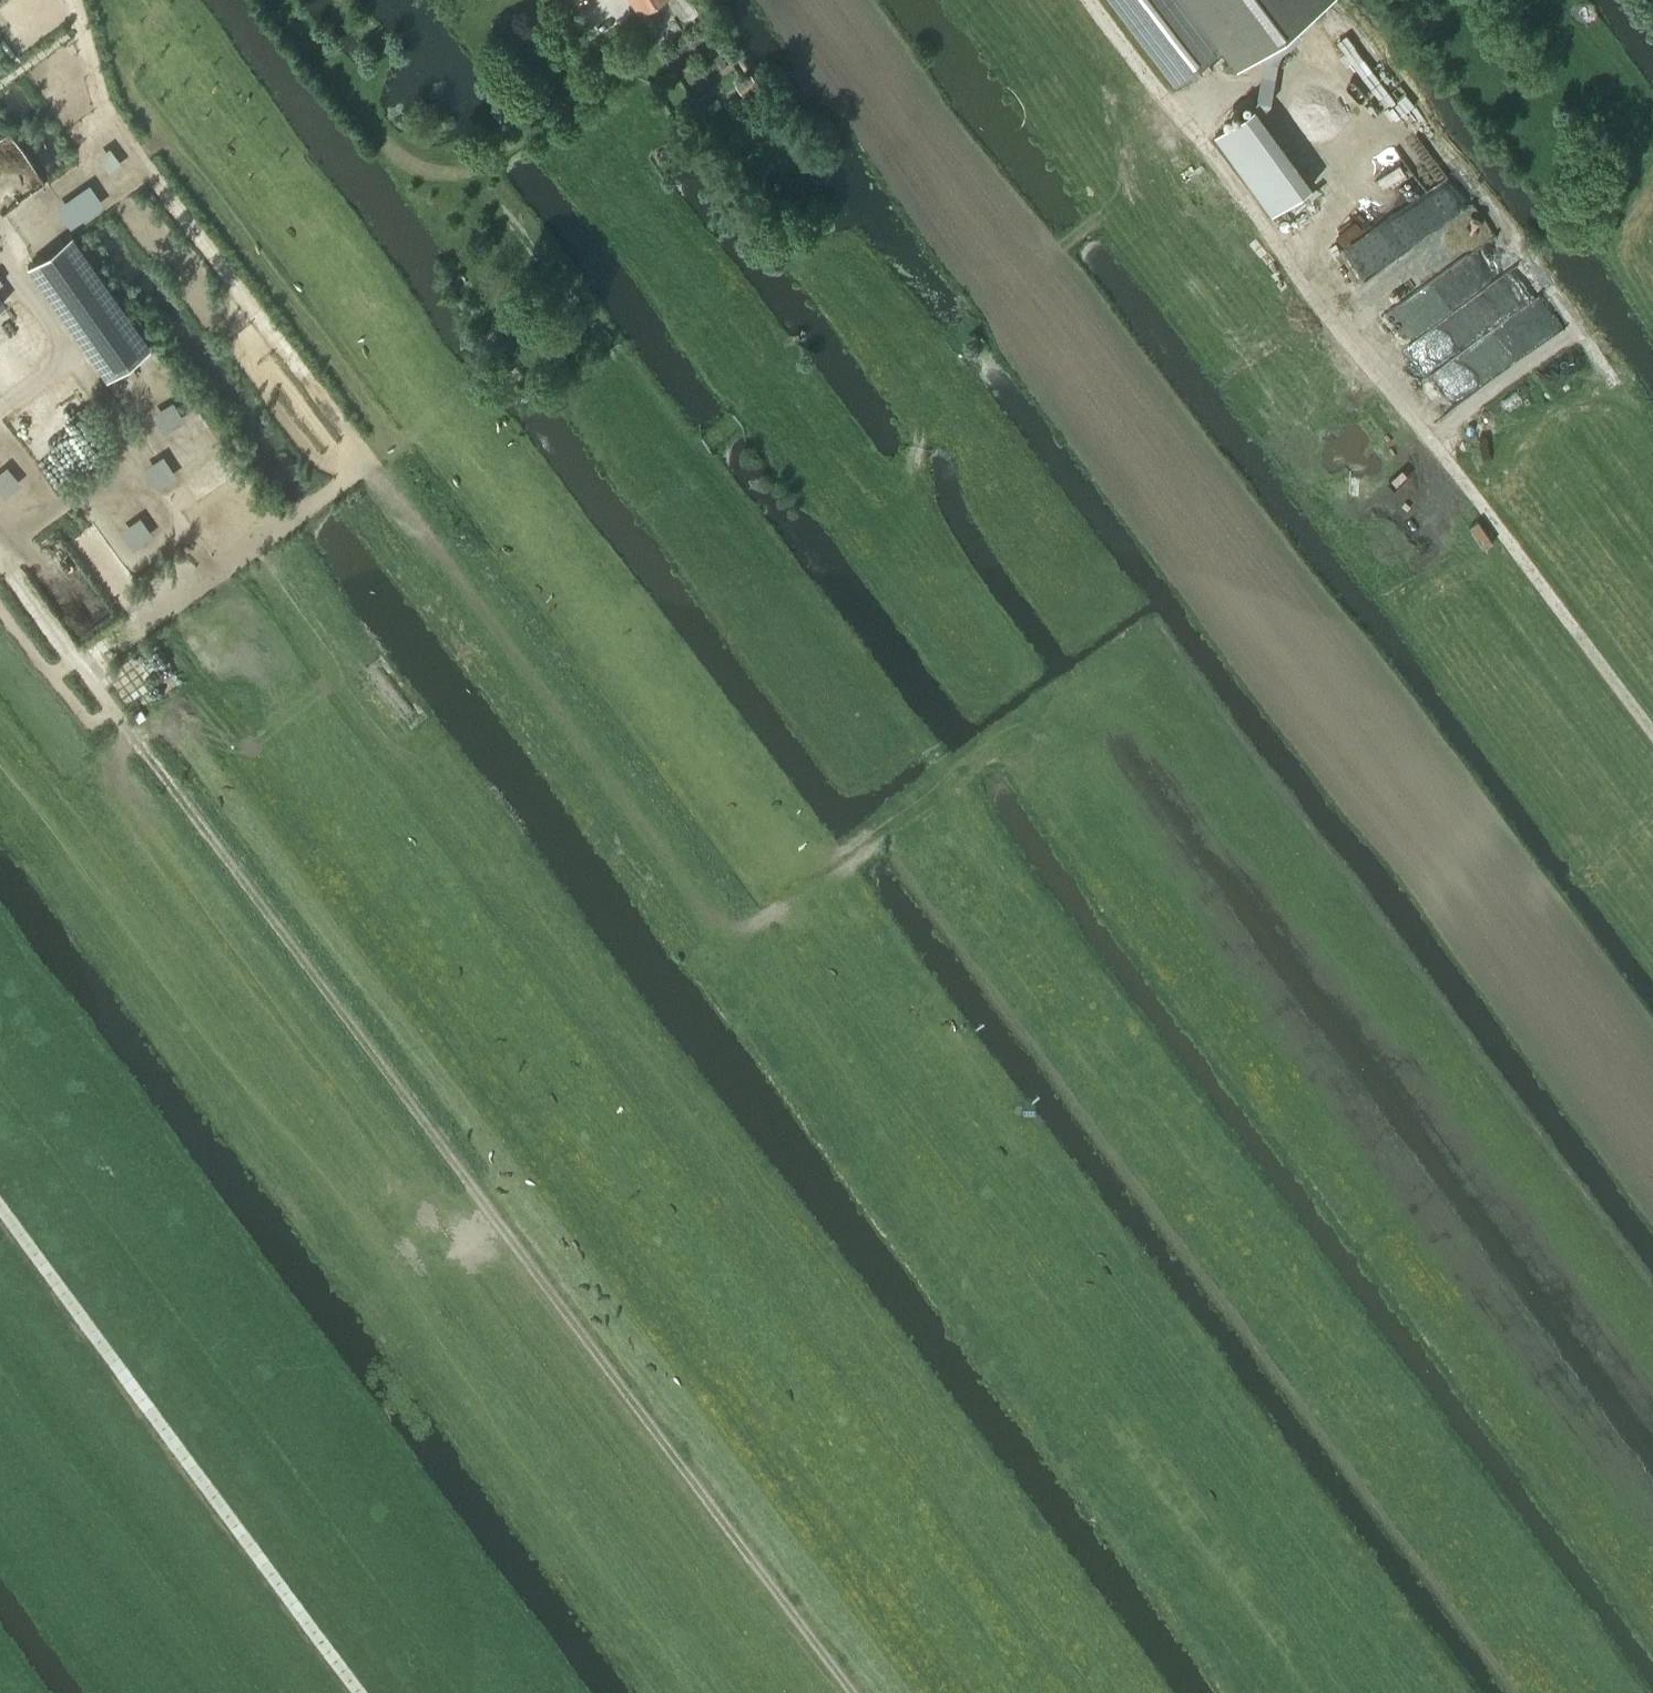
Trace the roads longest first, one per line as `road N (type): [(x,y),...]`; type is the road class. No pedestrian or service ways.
road 1 (track): [(1652,736),(1091,0)]

